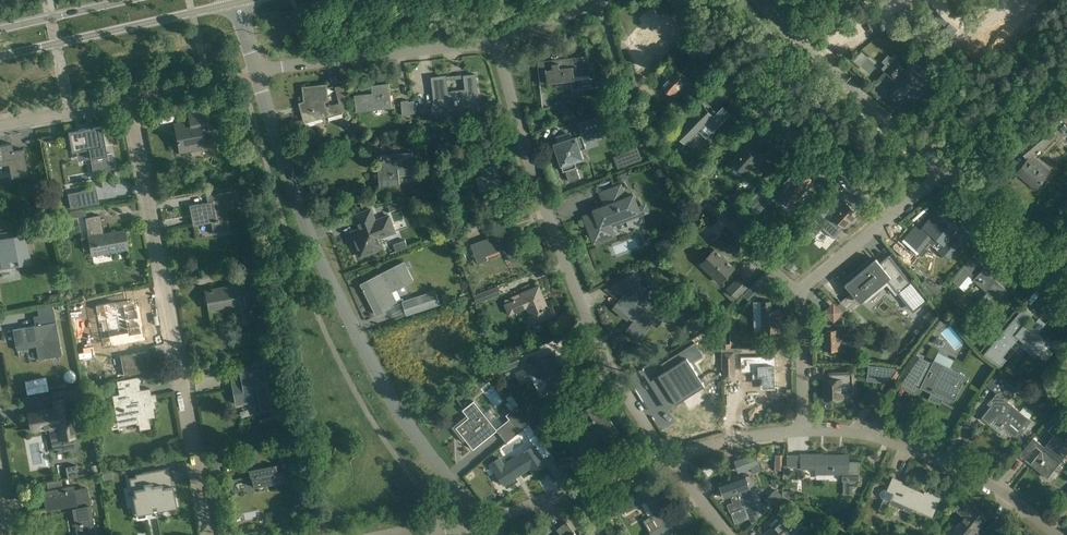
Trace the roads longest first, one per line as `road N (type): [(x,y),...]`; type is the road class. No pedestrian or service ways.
road 1 (residential): [(485,519),(427,450),(362,345),(304,208),(261,71)]
road 2 (residential): [(661,459),(565,263),(494,42)]
road 3 (residential): [(210,534),(128,99)]
road 4 (residential): [(799,292),(646,145),(599,2)]
road 5 (residential): [(673,0),(770,117),(899,210)]
road 6 (residential): [(807,426),(885,433),(943,453),(1066,534)]
road 7 (unclassified): [(947,171),(837,78),(767,0)]
road 8 (secondary): [(0,56),(240,2)]
road 9 (residential): [(261,71),(494,42)]
road 10 (residential): [(485,519),(661,459)]
road 11 (track): [(1066,60),(917,147)]
road 12 (unclassified): [(1066,275),(947,171)]
road 13 (residential): [(674,455),(807,426)]
road 14 (residential): [(807,426),(799,292)]
road 15 (residential): [(0,122),(128,99)]
road 16 (residential): [(799,292),(899,210)]
road 17 (secondary): [(125,0),(0,29)]

